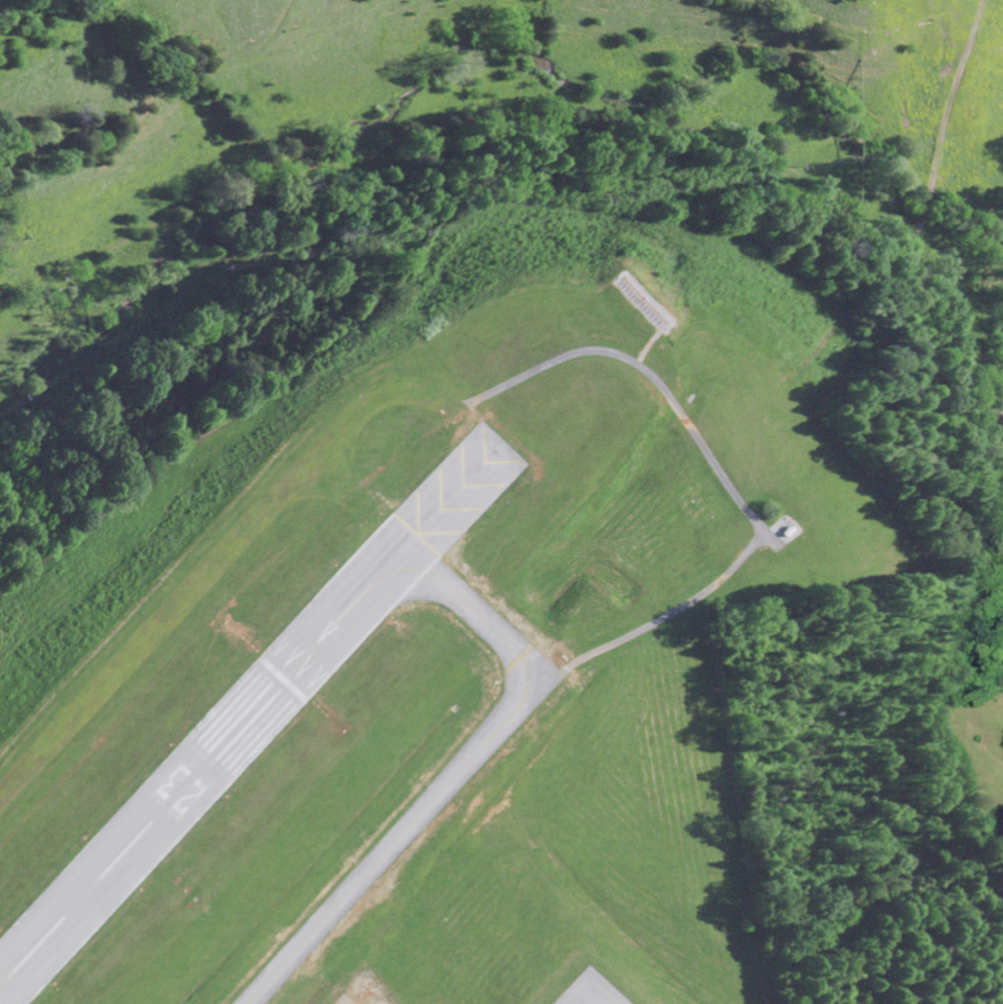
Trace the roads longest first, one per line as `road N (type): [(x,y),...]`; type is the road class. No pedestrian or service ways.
road 1 (residential): [(984,444),(879,265),(781,207),(611,221),(129,211),(0,228)]

